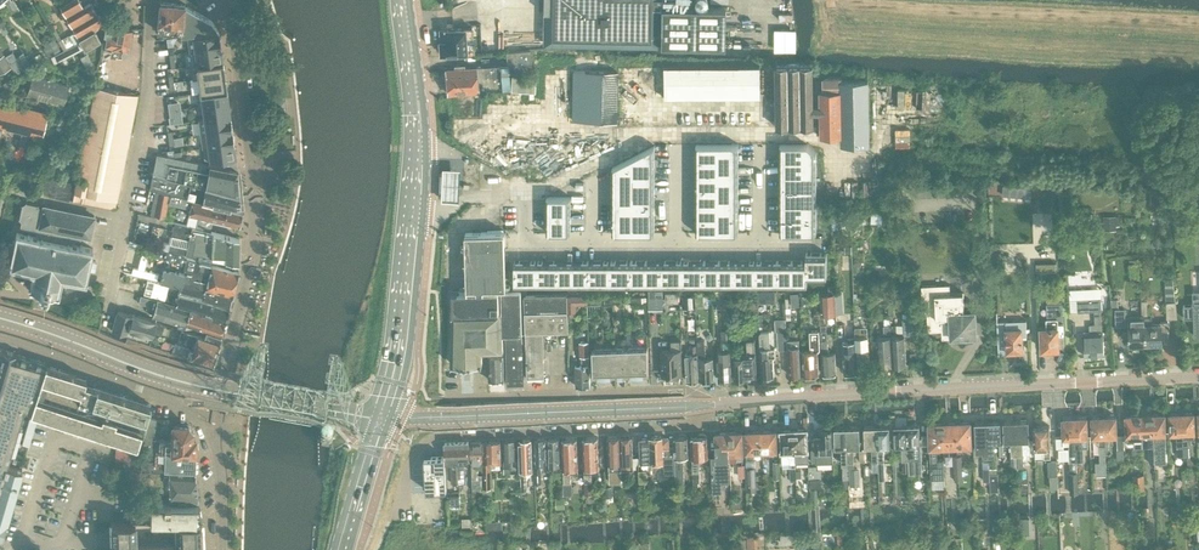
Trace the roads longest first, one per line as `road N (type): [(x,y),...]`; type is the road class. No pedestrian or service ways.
road 1 (tertiary): [(706,405),(1198,376)]
road 2 (primary): [(382,417),(414,186),(402,0)]
road 3 (residential): [(706,405),(695,426),(436,437),(410,462),(401,510)]
road 4 (secondary): [(0,318),(188,383),(328,410)]
road 5 (tertiary): [(404,417),(706,405)]
road 6 (residential): [(706,405),(699,390),(439,399)]
road 7 (residential): [(0,338),(182,404),(213,434)]
road 8 (residential): [(121,216),(147,89),(152,0)]
road 9 (residential): [(254,200),(232,29),(218,0)]
road 10 (primary): [(343,549),(382,417)]

